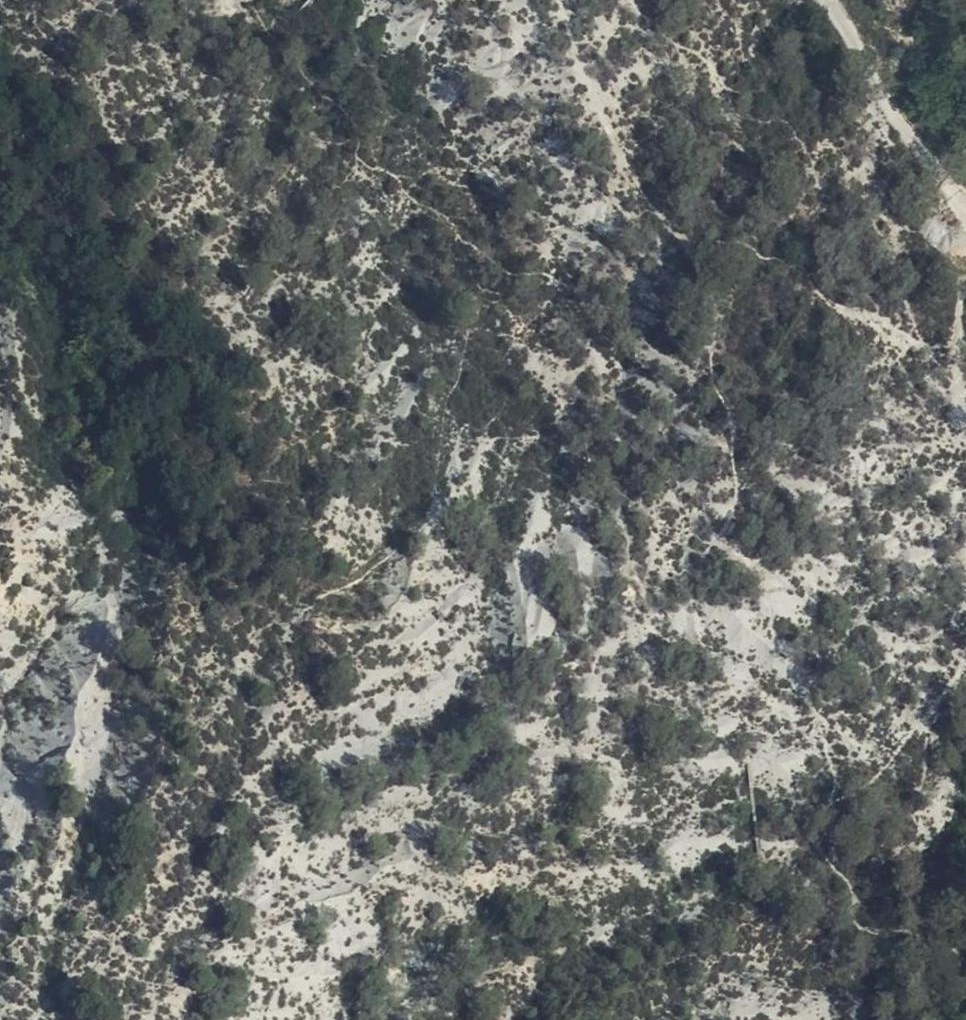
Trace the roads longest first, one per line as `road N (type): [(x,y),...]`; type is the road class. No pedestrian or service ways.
road 1 (track): [(827,0),(965,192)]

